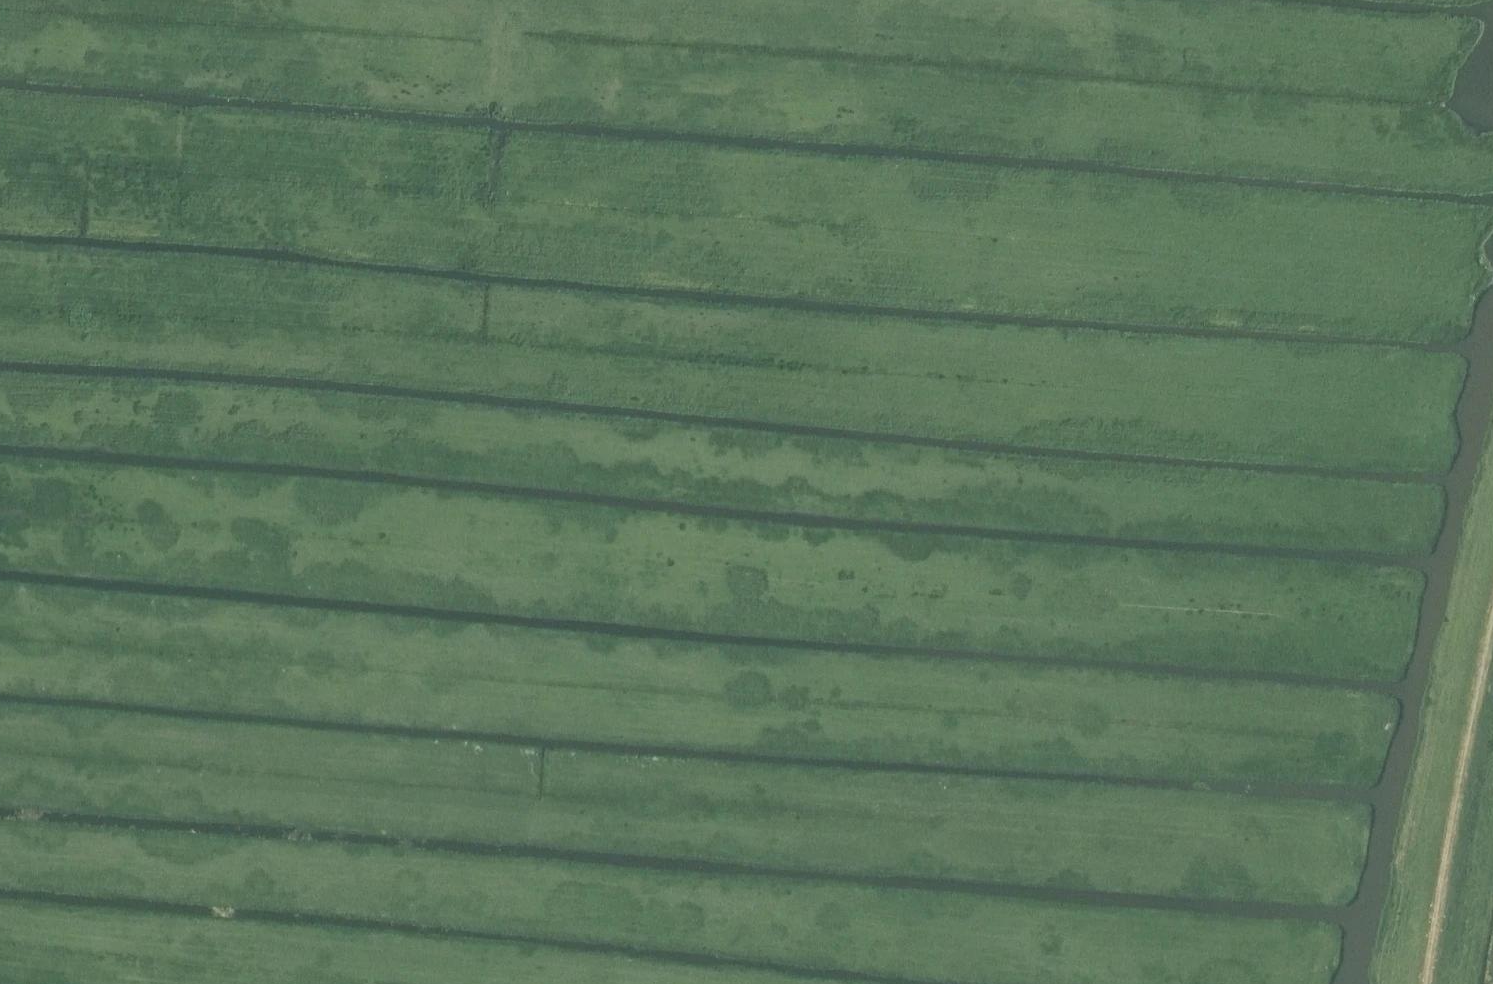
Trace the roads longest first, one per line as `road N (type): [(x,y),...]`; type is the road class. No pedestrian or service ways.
road 1 (track): [(1427,983),(1492,631)]

